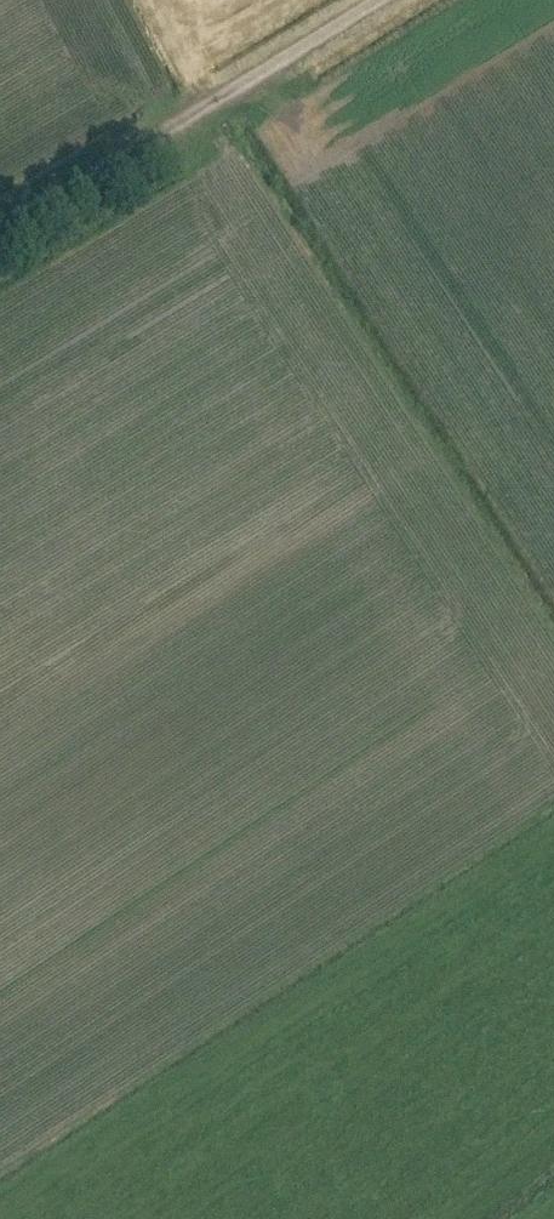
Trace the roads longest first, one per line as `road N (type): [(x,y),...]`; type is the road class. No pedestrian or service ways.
road 1 (unclassified): [(0,232),(379,0)]

